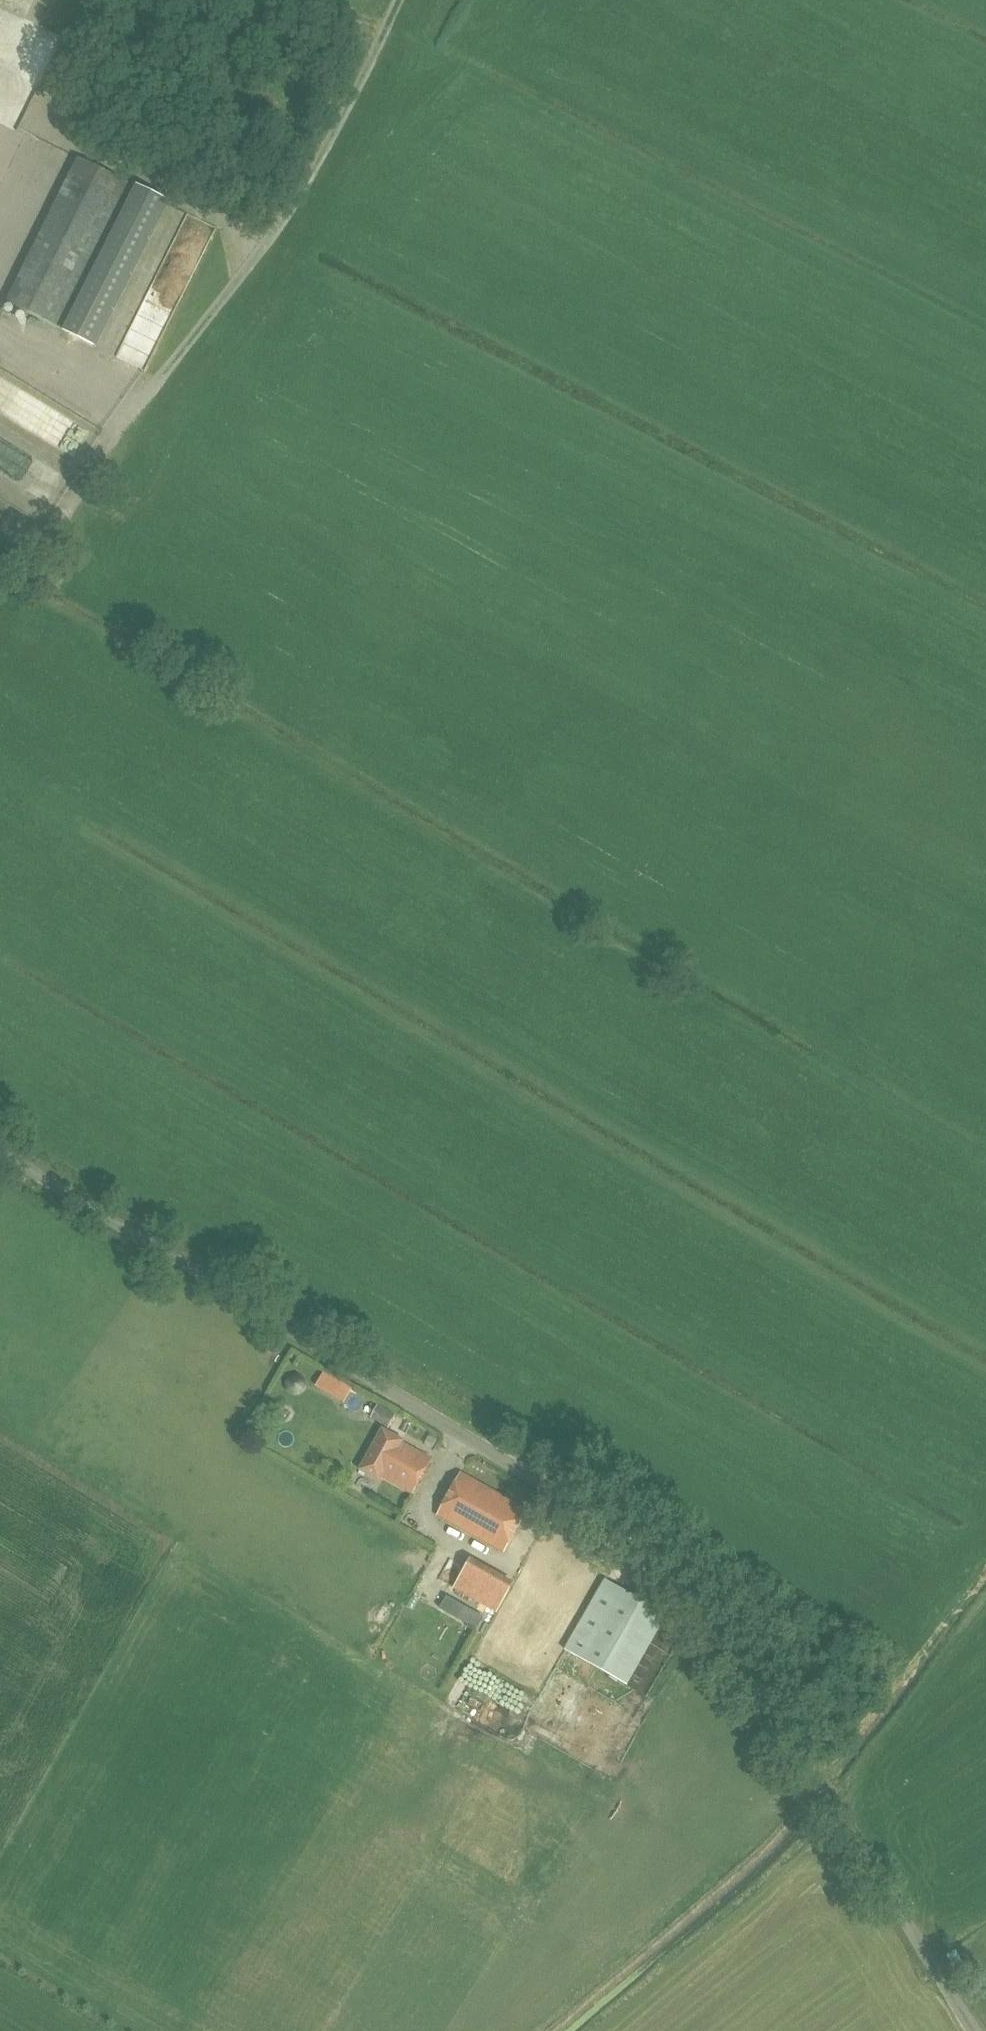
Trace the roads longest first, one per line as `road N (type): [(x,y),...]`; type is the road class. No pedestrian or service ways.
road 1 (unclassified): [(975,2030),(765,1695),(626,1532),(0,1151)]

